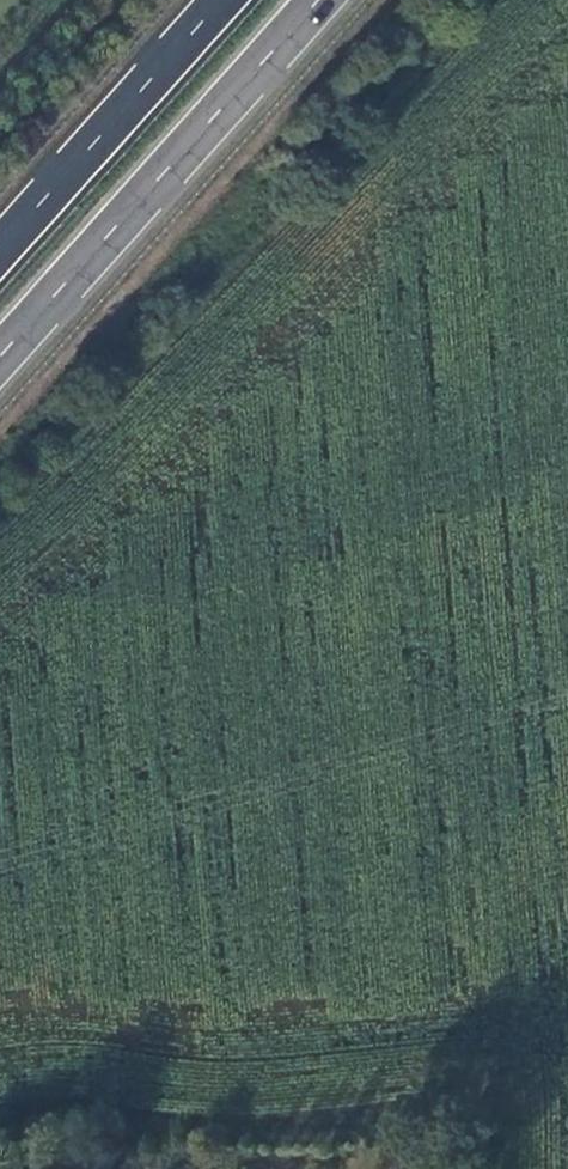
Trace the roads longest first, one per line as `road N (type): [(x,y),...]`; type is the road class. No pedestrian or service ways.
road 1 (trunk): [(0,354),(317,0)]
road 2 (trunk): [(223,0),(0,249)]

